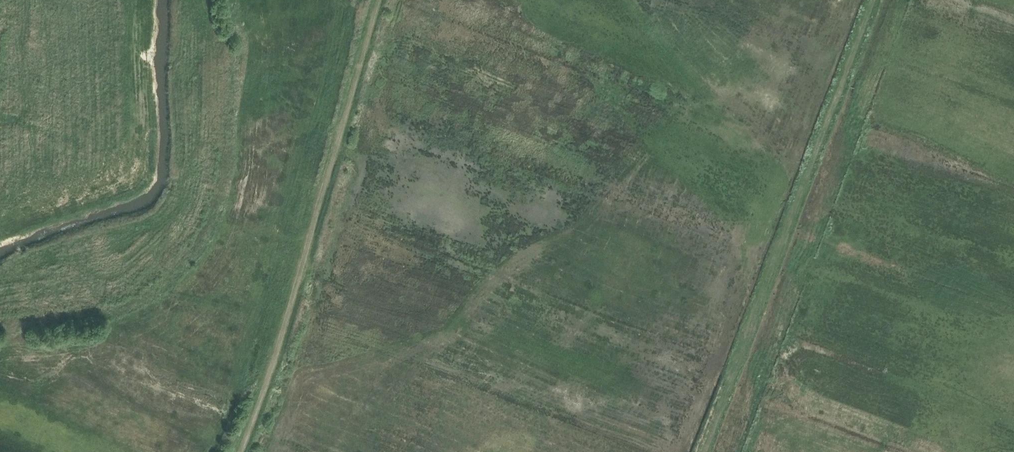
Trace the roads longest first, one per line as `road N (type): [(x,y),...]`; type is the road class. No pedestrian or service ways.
road 1 (track): [(701,451),(872,0)]
road 2 (track): [(374,0),(293,292),(232,451)]

